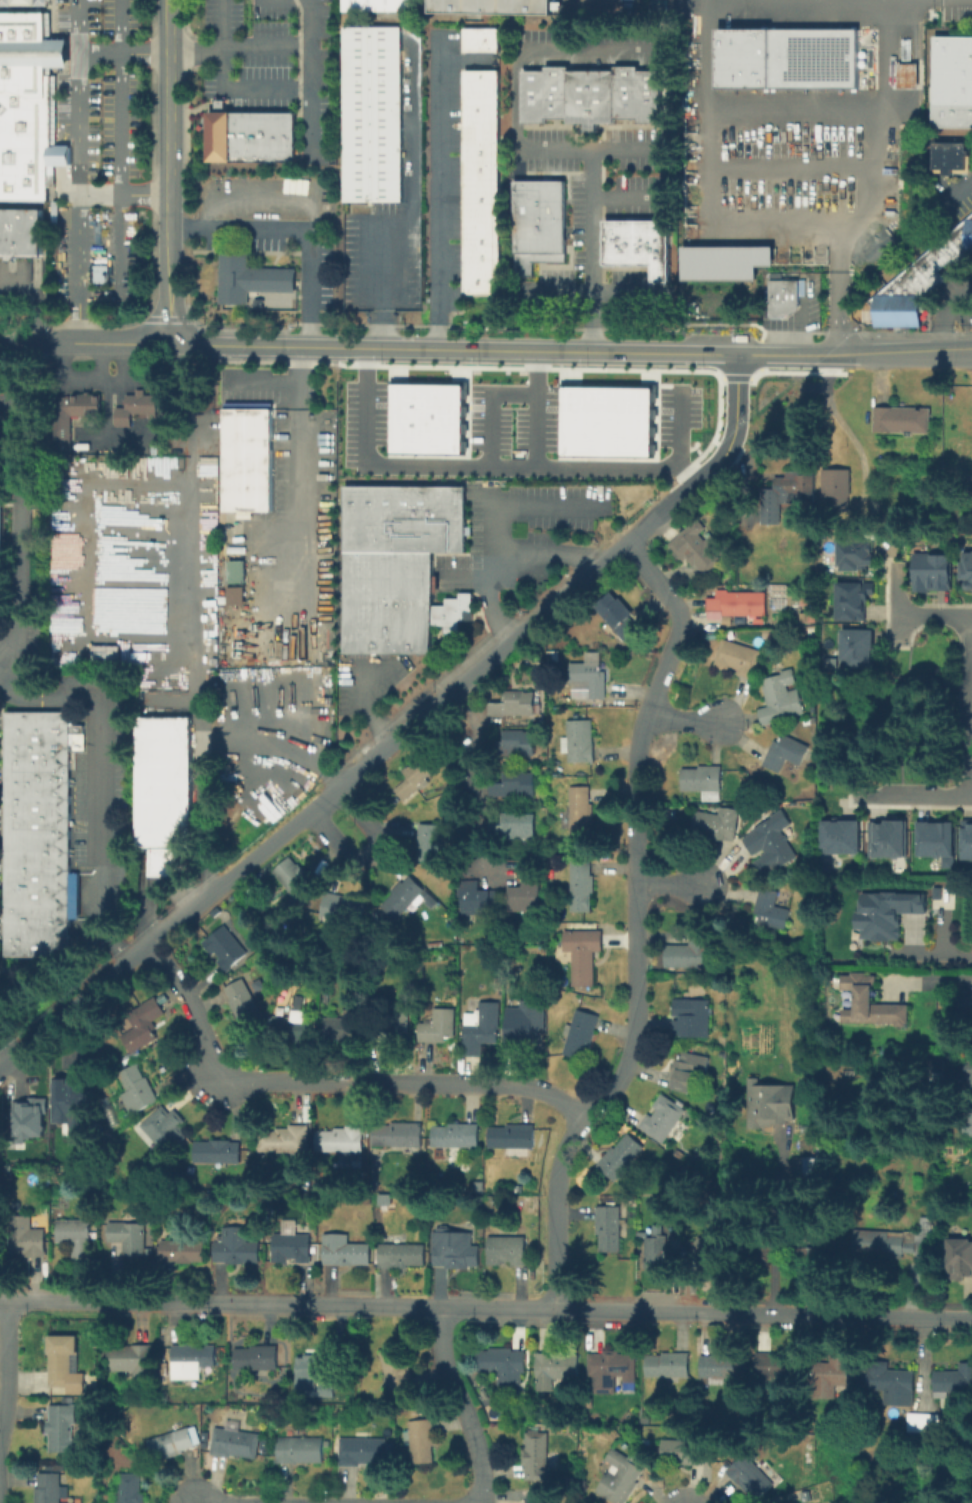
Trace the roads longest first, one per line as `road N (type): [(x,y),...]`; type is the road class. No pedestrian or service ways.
road 1 (residential): [(971,1317),(0,1301)]
road 2 (residential): [(686,491),(0,1069)]
road 3 (residential): [(628,541),(675,597),(682,623),(658,677),(642,748),(635,1034),(618,1082),(582,1122),(560,1165),(553,1309)]
road 4 (tertiary): [(739,353),(171,345)]
road 5 (residential): [(582,1122),(548,1099),(492,1085),(227,1083),(211,1067),(189,991),(146,944)]
road 6 (tertiary): [(169,53),(171,345)]
road 7 (residential): [(444,1307),(447,1372),(479,1457),(483,1502)]
road 8 (residential): [(969,617),(968,795)]
road 9 (residential): [(739,353),(730,451),(686,491)]
road 10 (residential): [(338,790),(372,829),(376,846),(350,853),(314,810)]
road 11 (residential): [(7,1301),(0,1436)]
road 12 (tertiary): [(971,349),(850,355)]
road 13 (residential): [(171,345),(50,343)]

